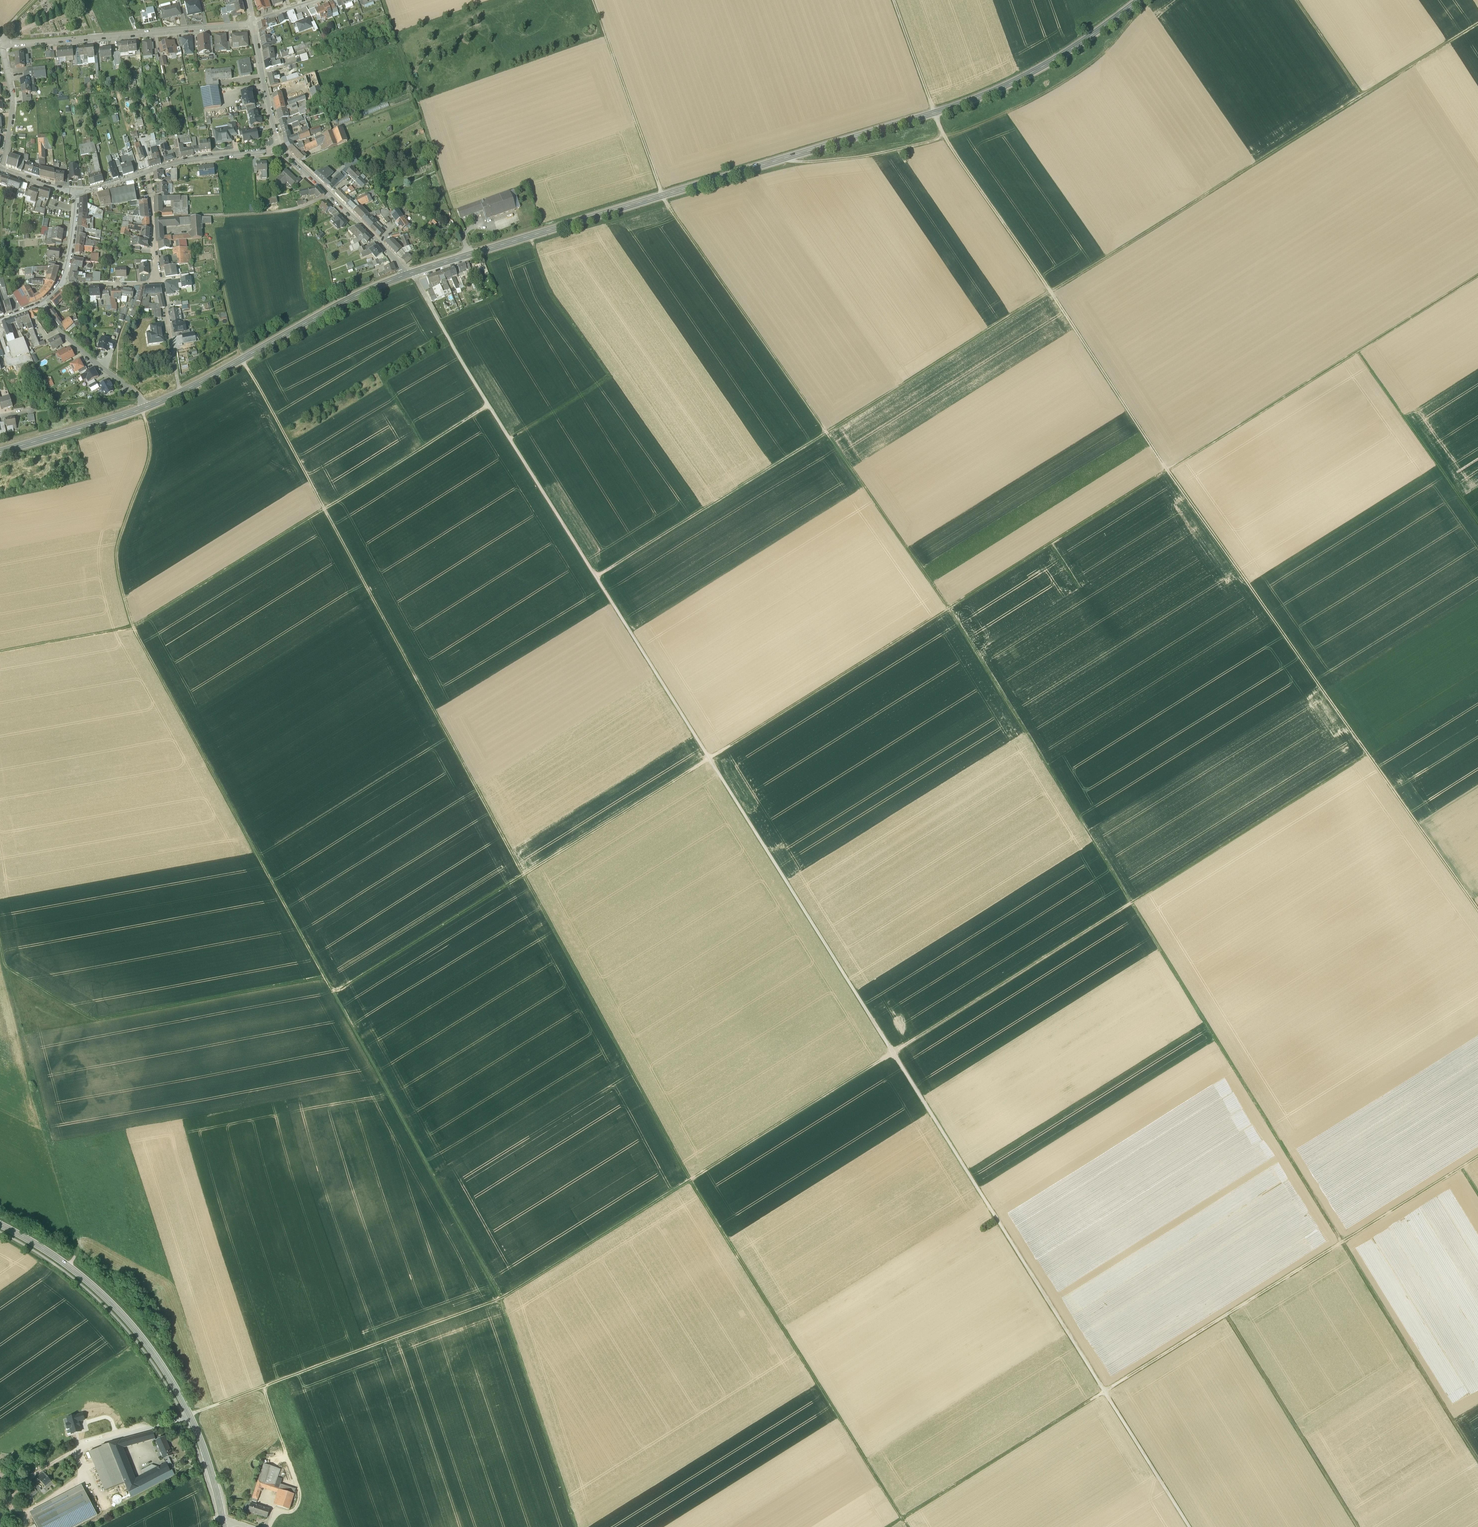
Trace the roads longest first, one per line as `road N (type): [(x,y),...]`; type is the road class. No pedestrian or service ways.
road 1 (track): [(214,229),(243,359),(623,1057),(908,1526)]
road 2 (track): [(412,272),(1190,1526)]
road 3 (track): [(1477,522),(1357,351),(334,996)]
road 4 (track): [(1367,754),(508,1295),(190,1415)]
road 5 (track): [(1477,24),(596,577)]
road 6 (track): [(894,0),(950,145),(1426,837)]
road 7 (track): [(0,939),(4,965),(94,1020),(324,977),(500,1299),(578,1526)]
road 8 (track): [(1342,1242),(949,608),(828,433)]
road 9 (secondary): [(1140,0),(1037,70),(954,107),(406,275)]
road 10 (track): [(143,408),(150,455),(117,556),(134,628),(324,977)]
road 11 (track): [(489,406),(134,628),(0,652)]
road 12 (track): [(1357,1526),(1227,1315),(1477,1157)]
road 13 (track): [(592,0),(663,196),(827,433)]
road 14 (track): [(1227,1315),(889,1526)]
road 15 (secondary): [(224,1526),(190,1415),(146,1342),(79,1274),(0,1224)]
road 16 (track): [(791,157),(865,157),(977,125),(1086,68),(1134,17)]
road 17 (track): [(69,1266),(78,1247),(4,965)]
road 18 (secondary): [(406,275),(143,408)]
road 19 (track): [(1342,1242),(1477,1462)]
road 20 (residential): [(253,22),(1,44)]
road 21 (track): [(512,1526),(443,1320)]
road 22 (residential): [(63,284),(156,283),(149,171)]
road 23 (tertiary): [(406,275),(281,149)]
road 24 (track): [(531,236),(556,299),(610,377)]
road 25 (secondary): [(143,408),(0,451)]
road 26 (residential): [(143,408),(134,390),(90,360),(40,306)]
road 27 (track): [(1357,351),(1477,276)]
road 28 (residential): [(149,171),(281,149)]
road 29 (tertiary): [(281,149),(253,22)]
road 30 (residential): [(1,170),(14,97),(1,44)]

